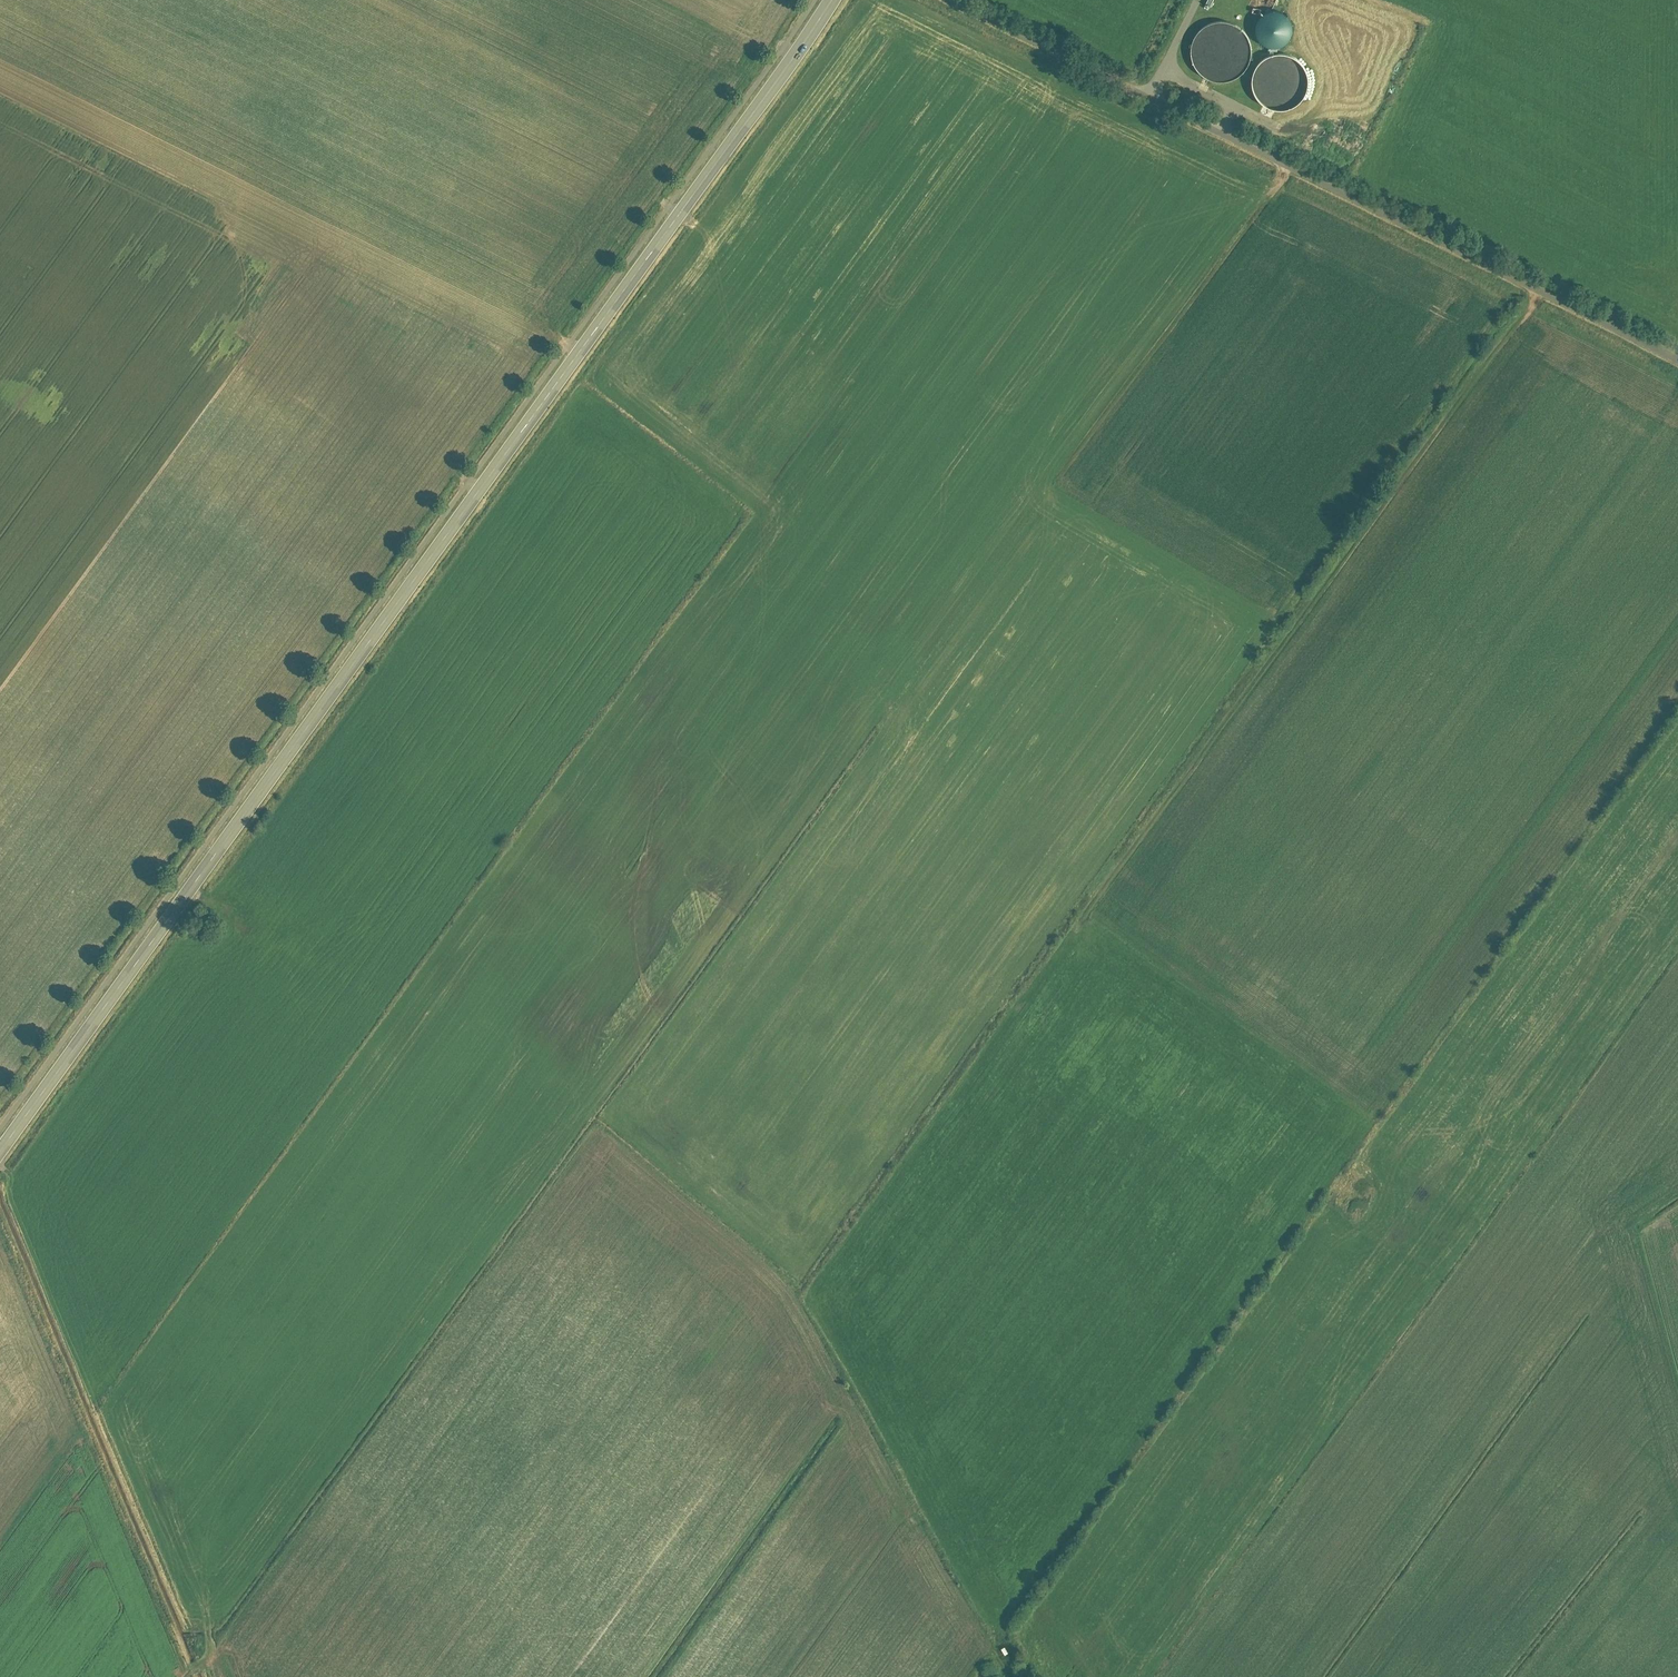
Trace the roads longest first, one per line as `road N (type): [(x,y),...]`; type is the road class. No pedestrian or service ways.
road 1 (secondary): [(0,1152),(832,0)]
road 2 (unclassified): [(955,0),(1677,356)]

